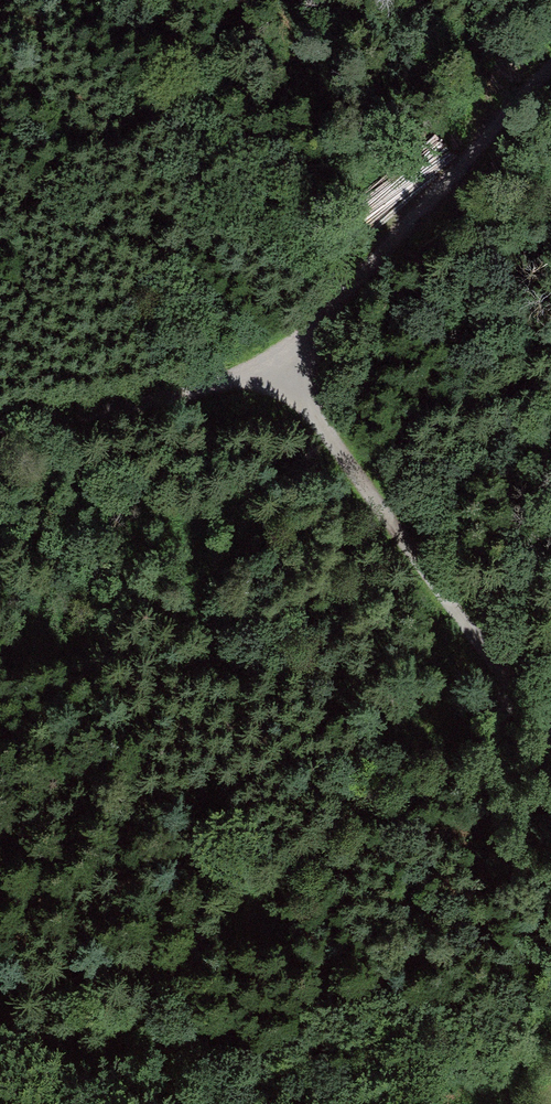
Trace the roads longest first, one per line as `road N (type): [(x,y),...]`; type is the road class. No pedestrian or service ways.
road 1 (track): [(550,740),(283,353),(351,297),(550,69)]
road 2 (track): [(550,661),(481,649),(454,710),(359,775),(0,850)]
road 3 (track): [(283,353),(155,404),(0,427)]

